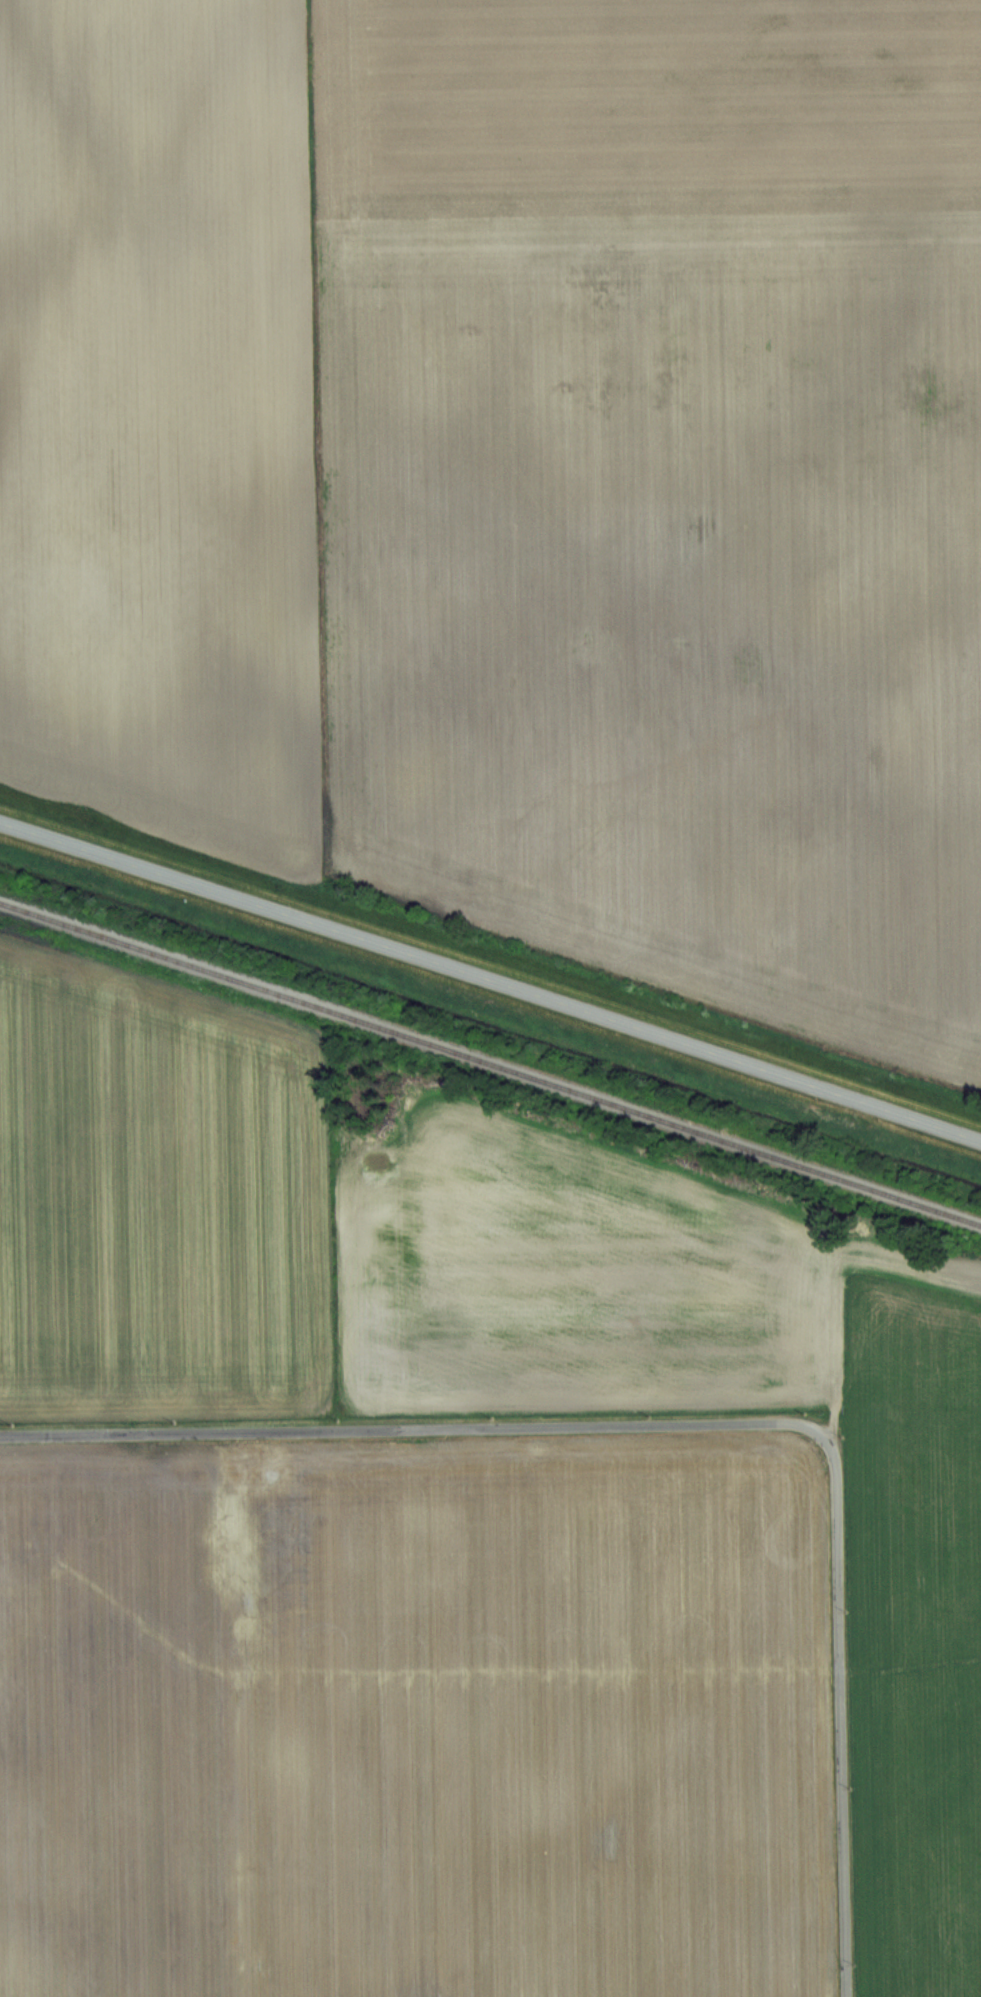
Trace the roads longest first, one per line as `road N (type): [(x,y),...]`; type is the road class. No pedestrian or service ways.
road 1 (residential): [(847,1996),(838,1485),(831,1452),(808,1429),(742,1423),(0,1435)]
road 2 (secondary): [(980,1142),(0,822)]

